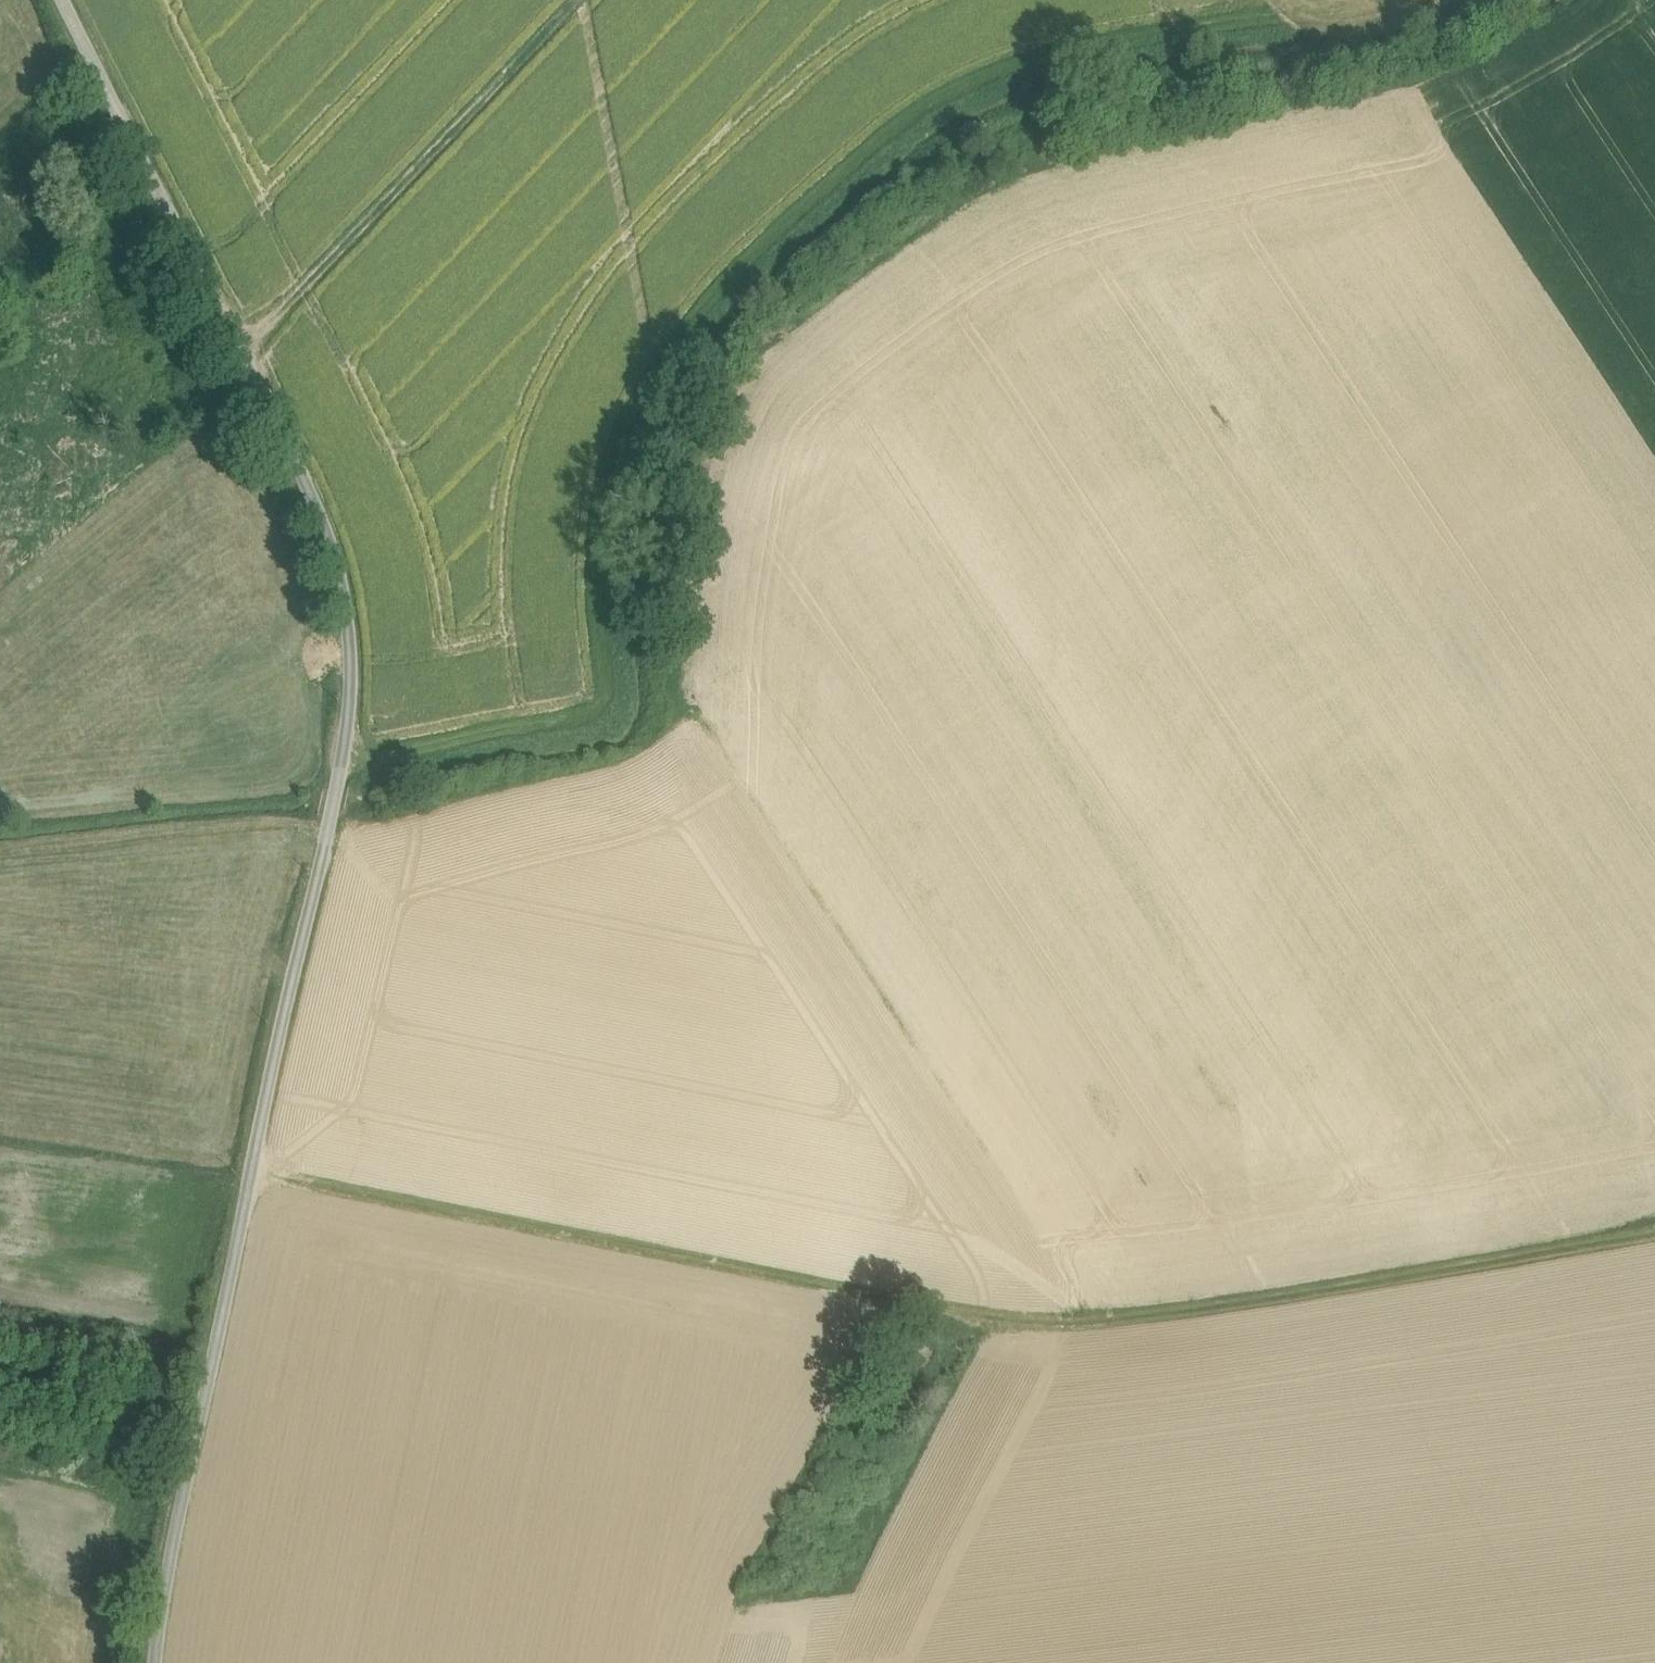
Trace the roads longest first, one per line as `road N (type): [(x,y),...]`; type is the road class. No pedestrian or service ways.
road 1 (unclassified): [(54,0),(245,366),(348,608),(340,758),(159,1611),(154,1662)]
road 2 (track): [(1654,1226),(1329,1292),(1006,1317),(883,1307),(252,1175)]

